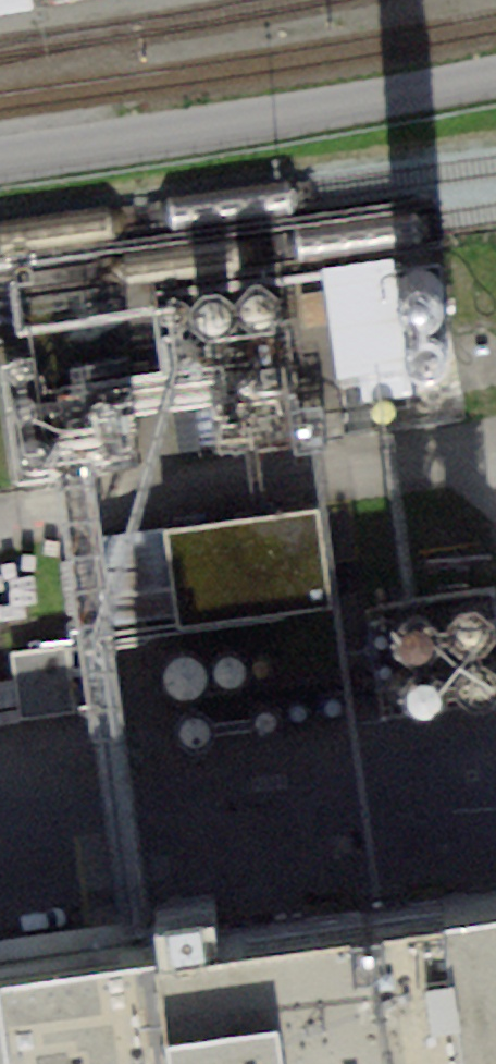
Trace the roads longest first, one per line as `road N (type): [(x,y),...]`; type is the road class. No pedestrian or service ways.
road 1 (unclassified): [(495,73),(0,155)]

